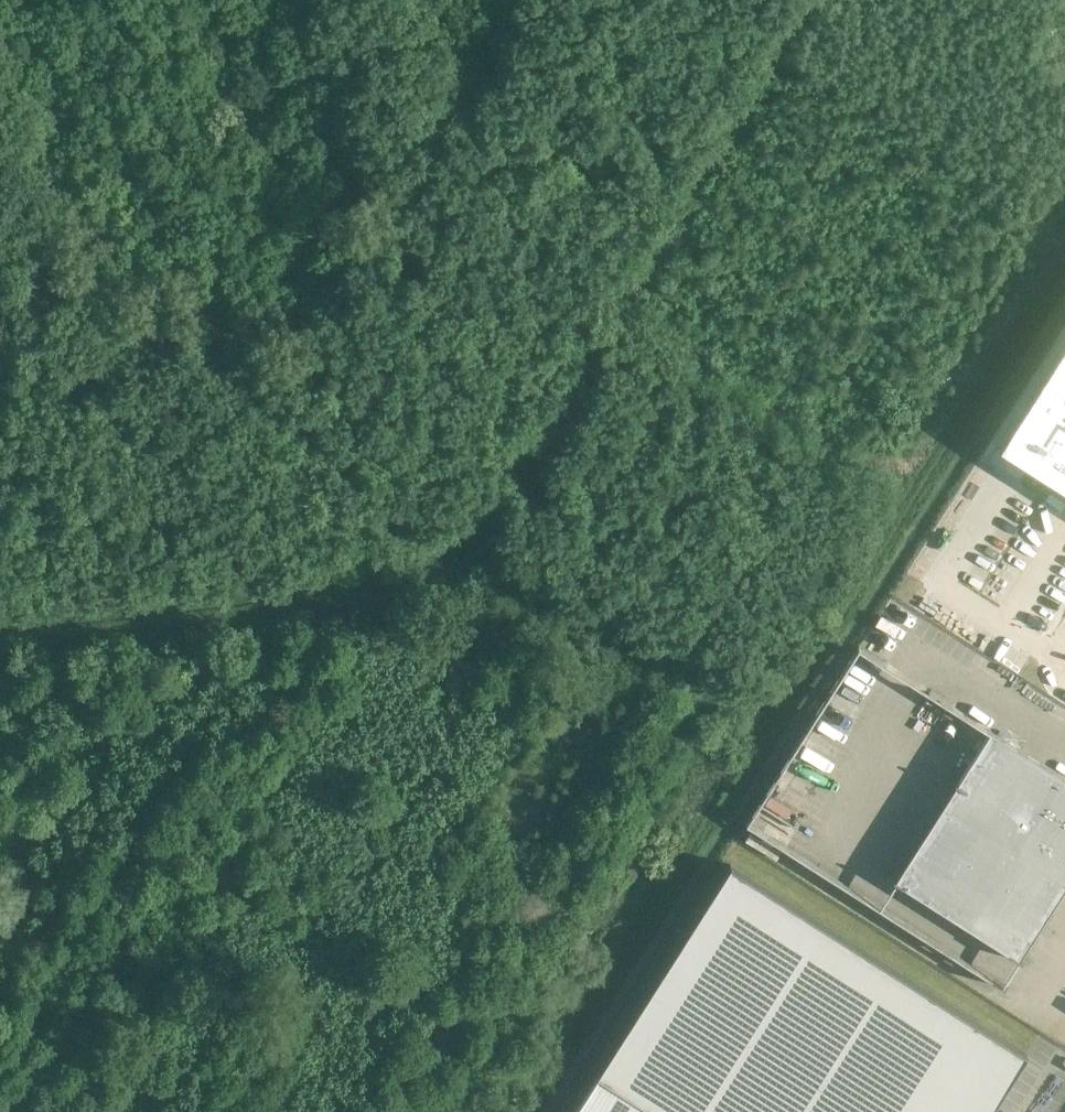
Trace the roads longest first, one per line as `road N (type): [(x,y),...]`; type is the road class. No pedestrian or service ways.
road 1 (track): [(806,0),(620,298),(428,576),(0,630)]

